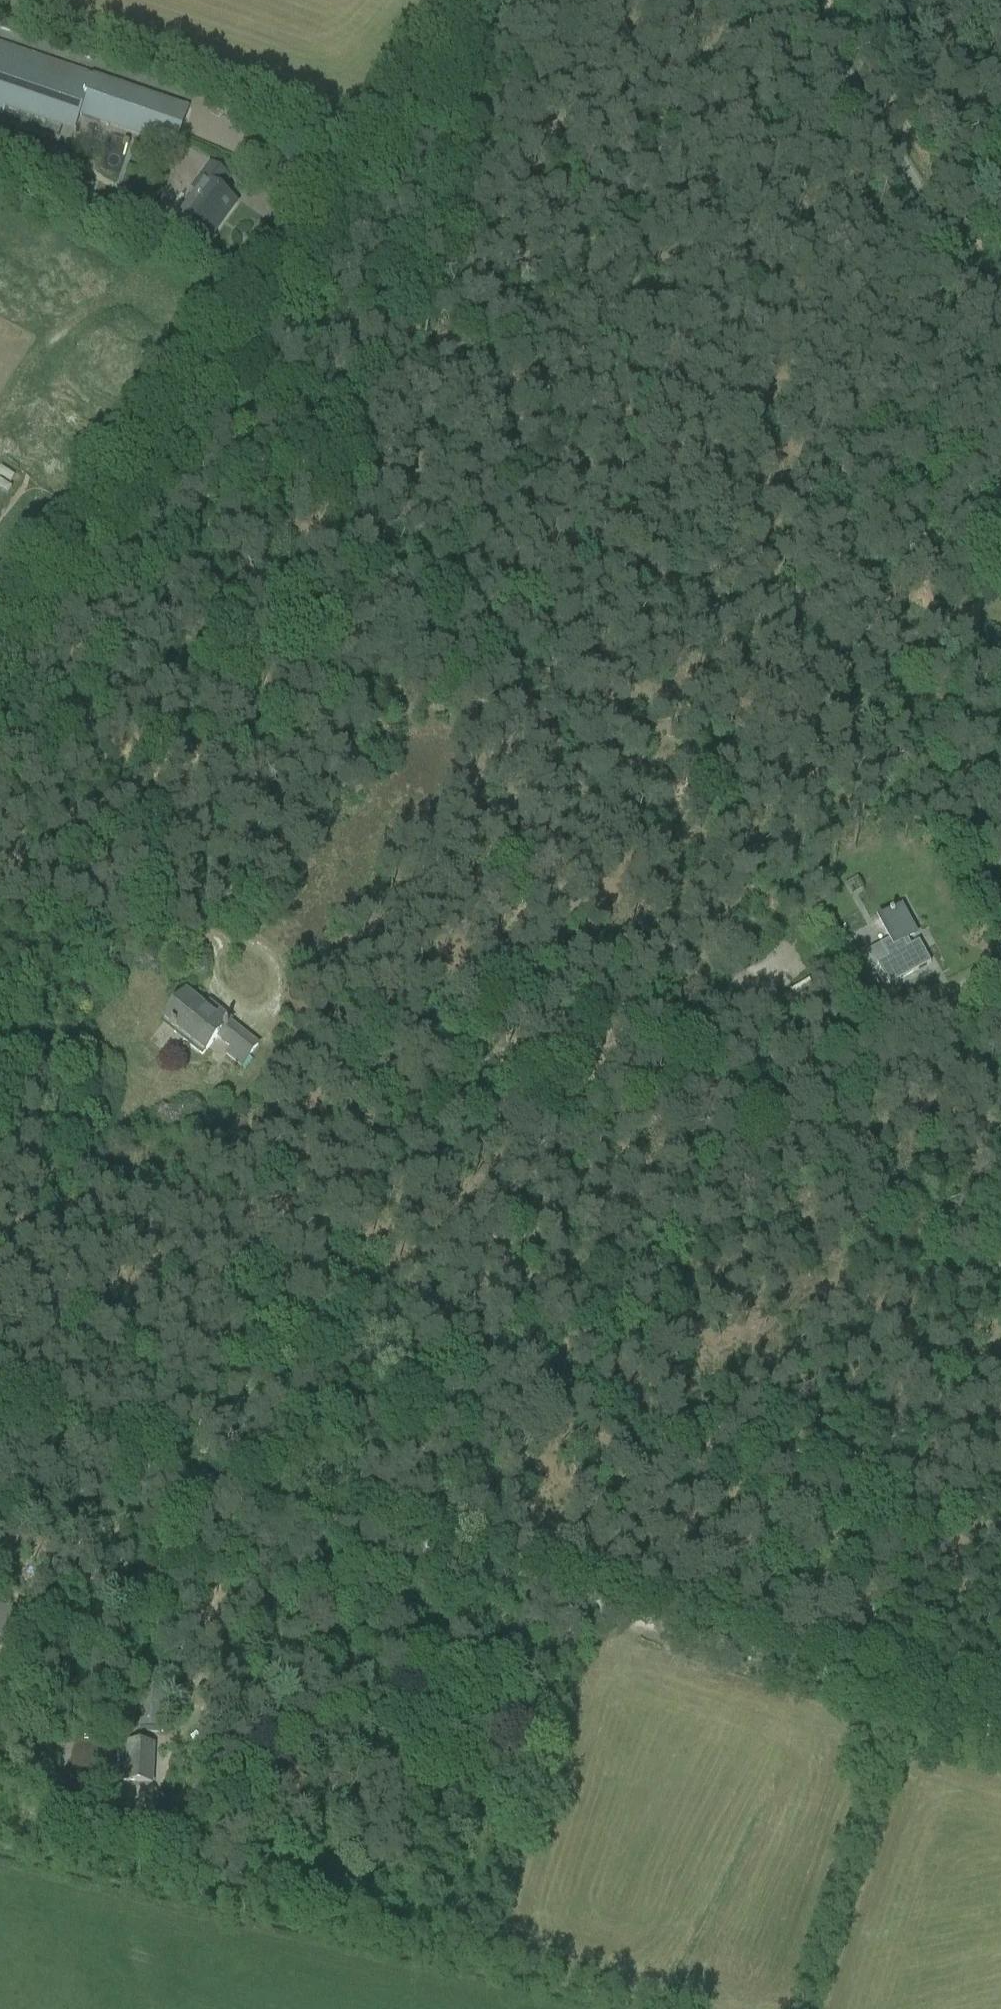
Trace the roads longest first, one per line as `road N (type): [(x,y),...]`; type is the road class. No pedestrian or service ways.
road 1 (track): [(0,1418),(1000,1726)]
road 2 (unclassified): [(0,663),(485,0)]
road 3 (unclassified): [(793,0),(1000,322)]

